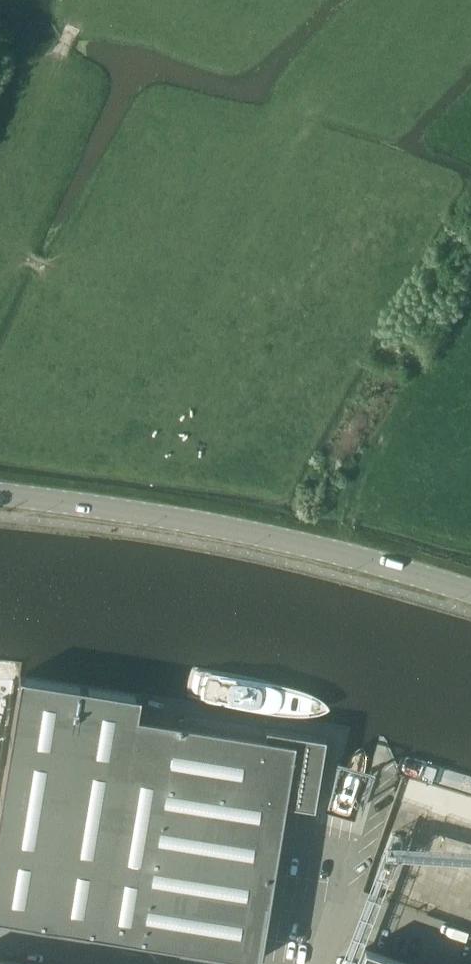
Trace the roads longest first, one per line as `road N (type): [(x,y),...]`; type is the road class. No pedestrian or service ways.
road 1 (tertiary): [(0,494),(314,545),(470,593)]

